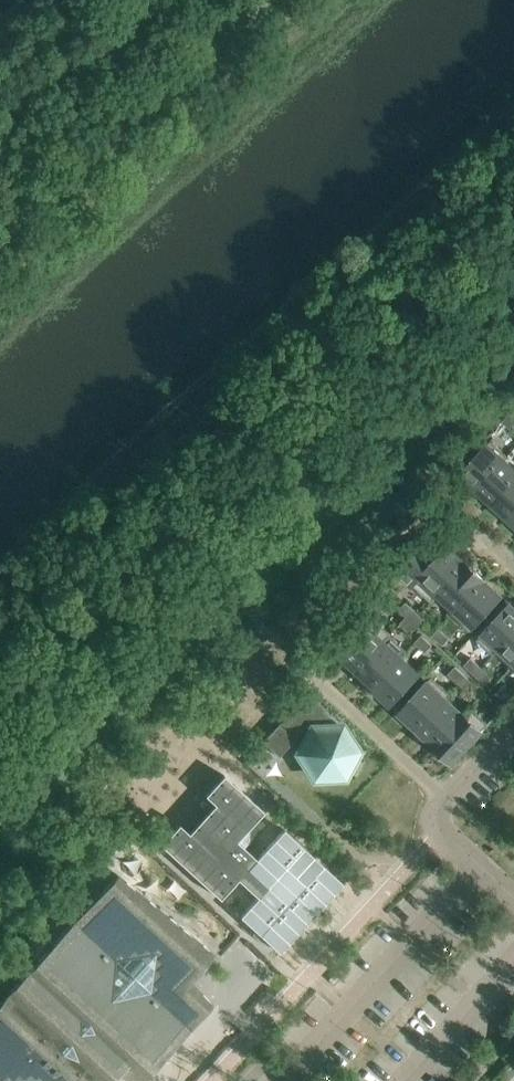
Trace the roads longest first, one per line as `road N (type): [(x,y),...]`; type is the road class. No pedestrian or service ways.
road 1 (track): [(513,238),(0,701)]
road 2 (unclassified): [(0,145),(164,0)]
road 3 (residential): [(446,798),(295,658)]
road 4 (residential): [(446,798),(436,820),(442,833),(513,897)]

